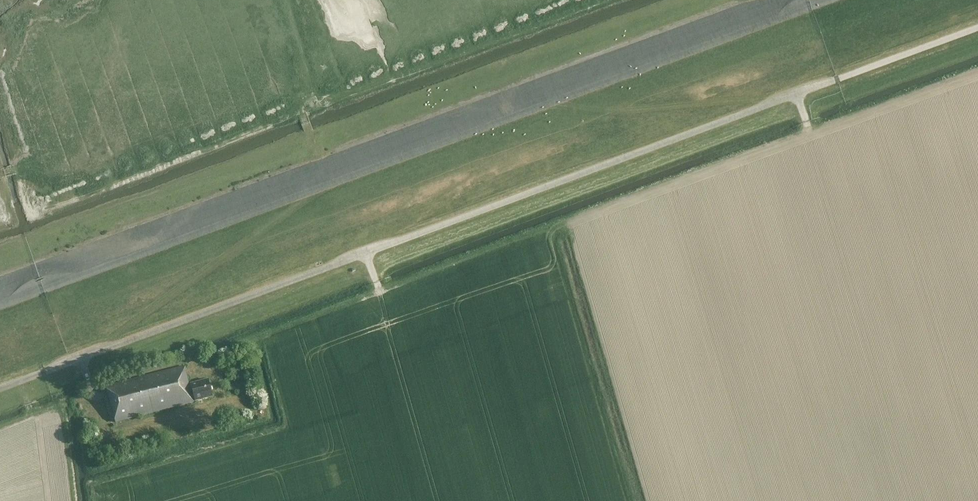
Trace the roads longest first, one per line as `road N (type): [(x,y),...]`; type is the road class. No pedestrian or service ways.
road 1 (track): [(0,306),(829,0)]
road 2 (track): [(81,358),(312,191)]
road 3 (track): [(559,100),(641,110),(797,95)]

